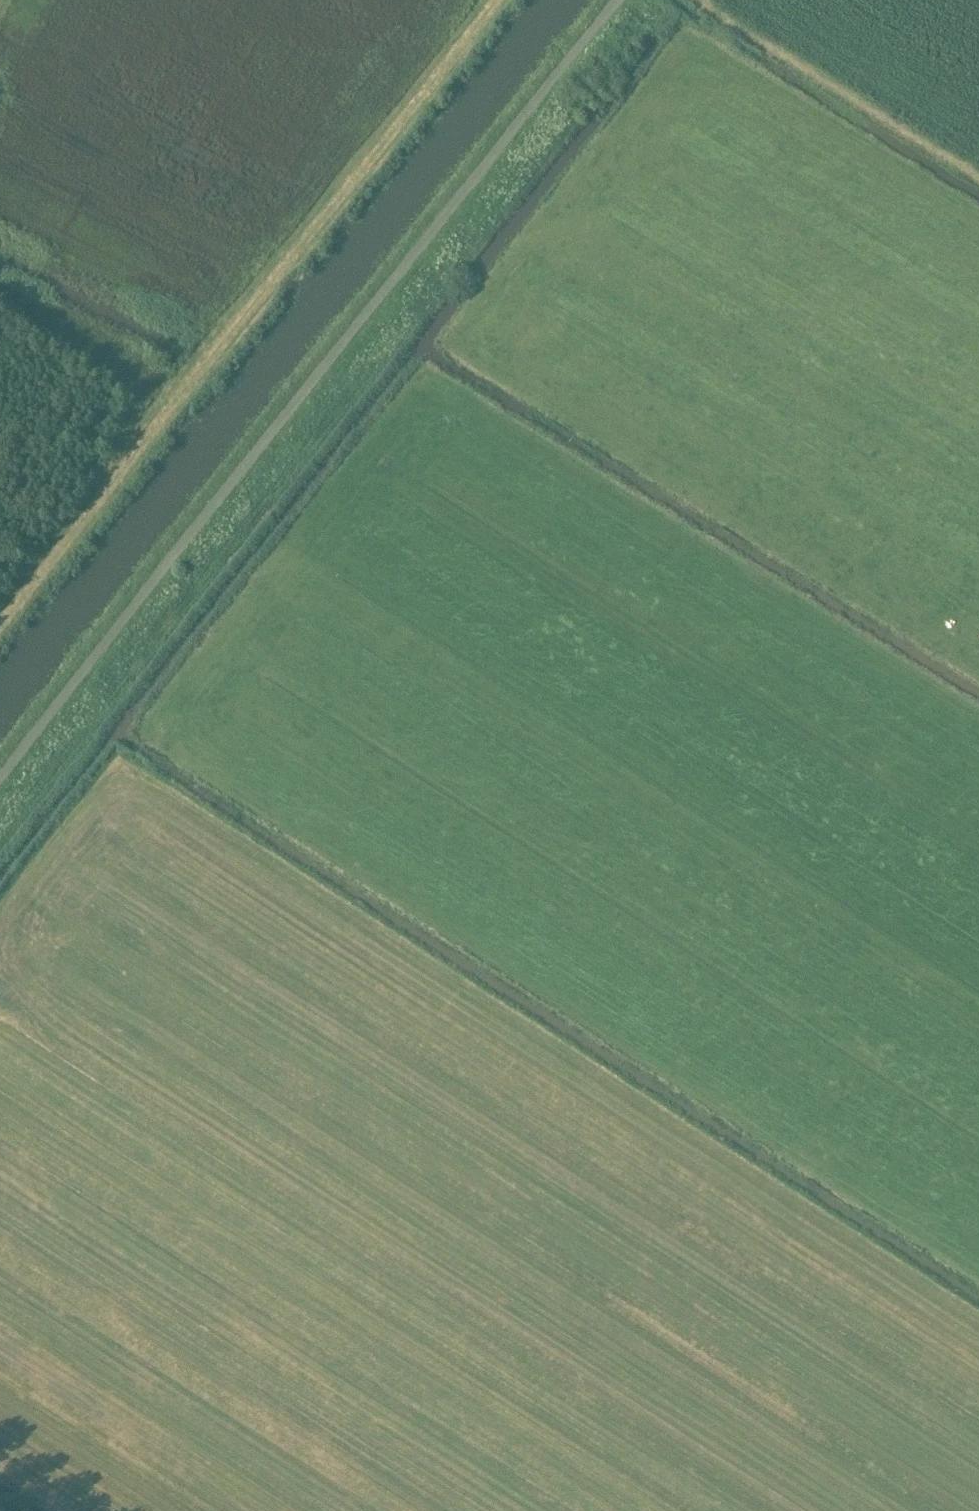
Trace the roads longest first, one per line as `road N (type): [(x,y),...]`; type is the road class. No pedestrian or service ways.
road 1 (unclassified): [(622,0),(0,778)]

